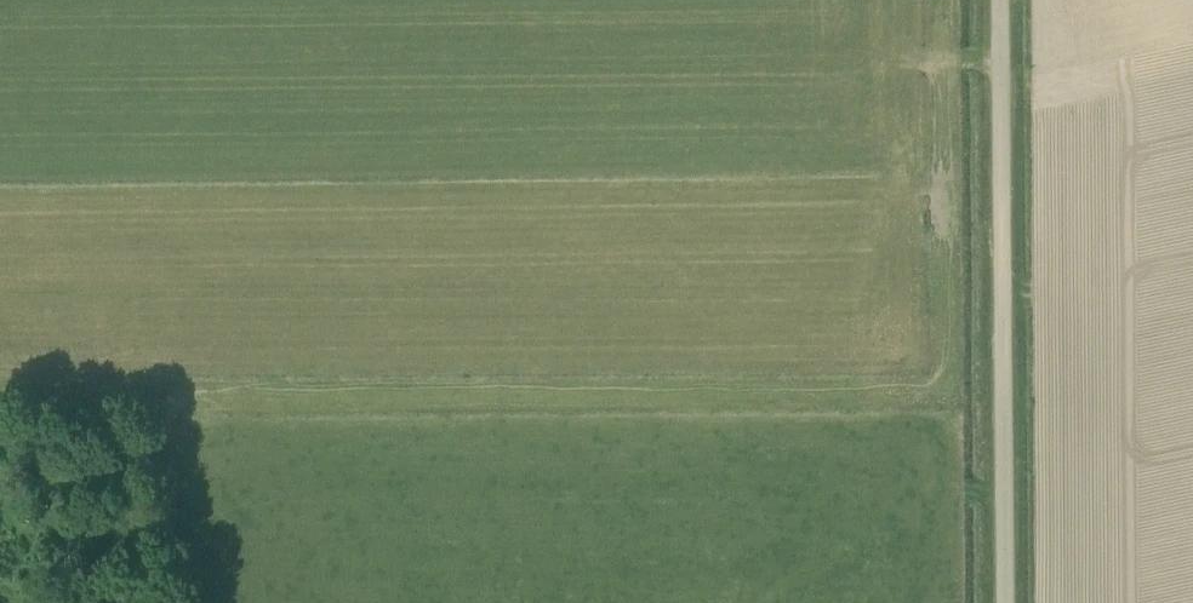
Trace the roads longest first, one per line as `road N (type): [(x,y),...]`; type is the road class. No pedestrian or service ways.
road 1 (unclassified): [(1003,602),(1002,0)]

